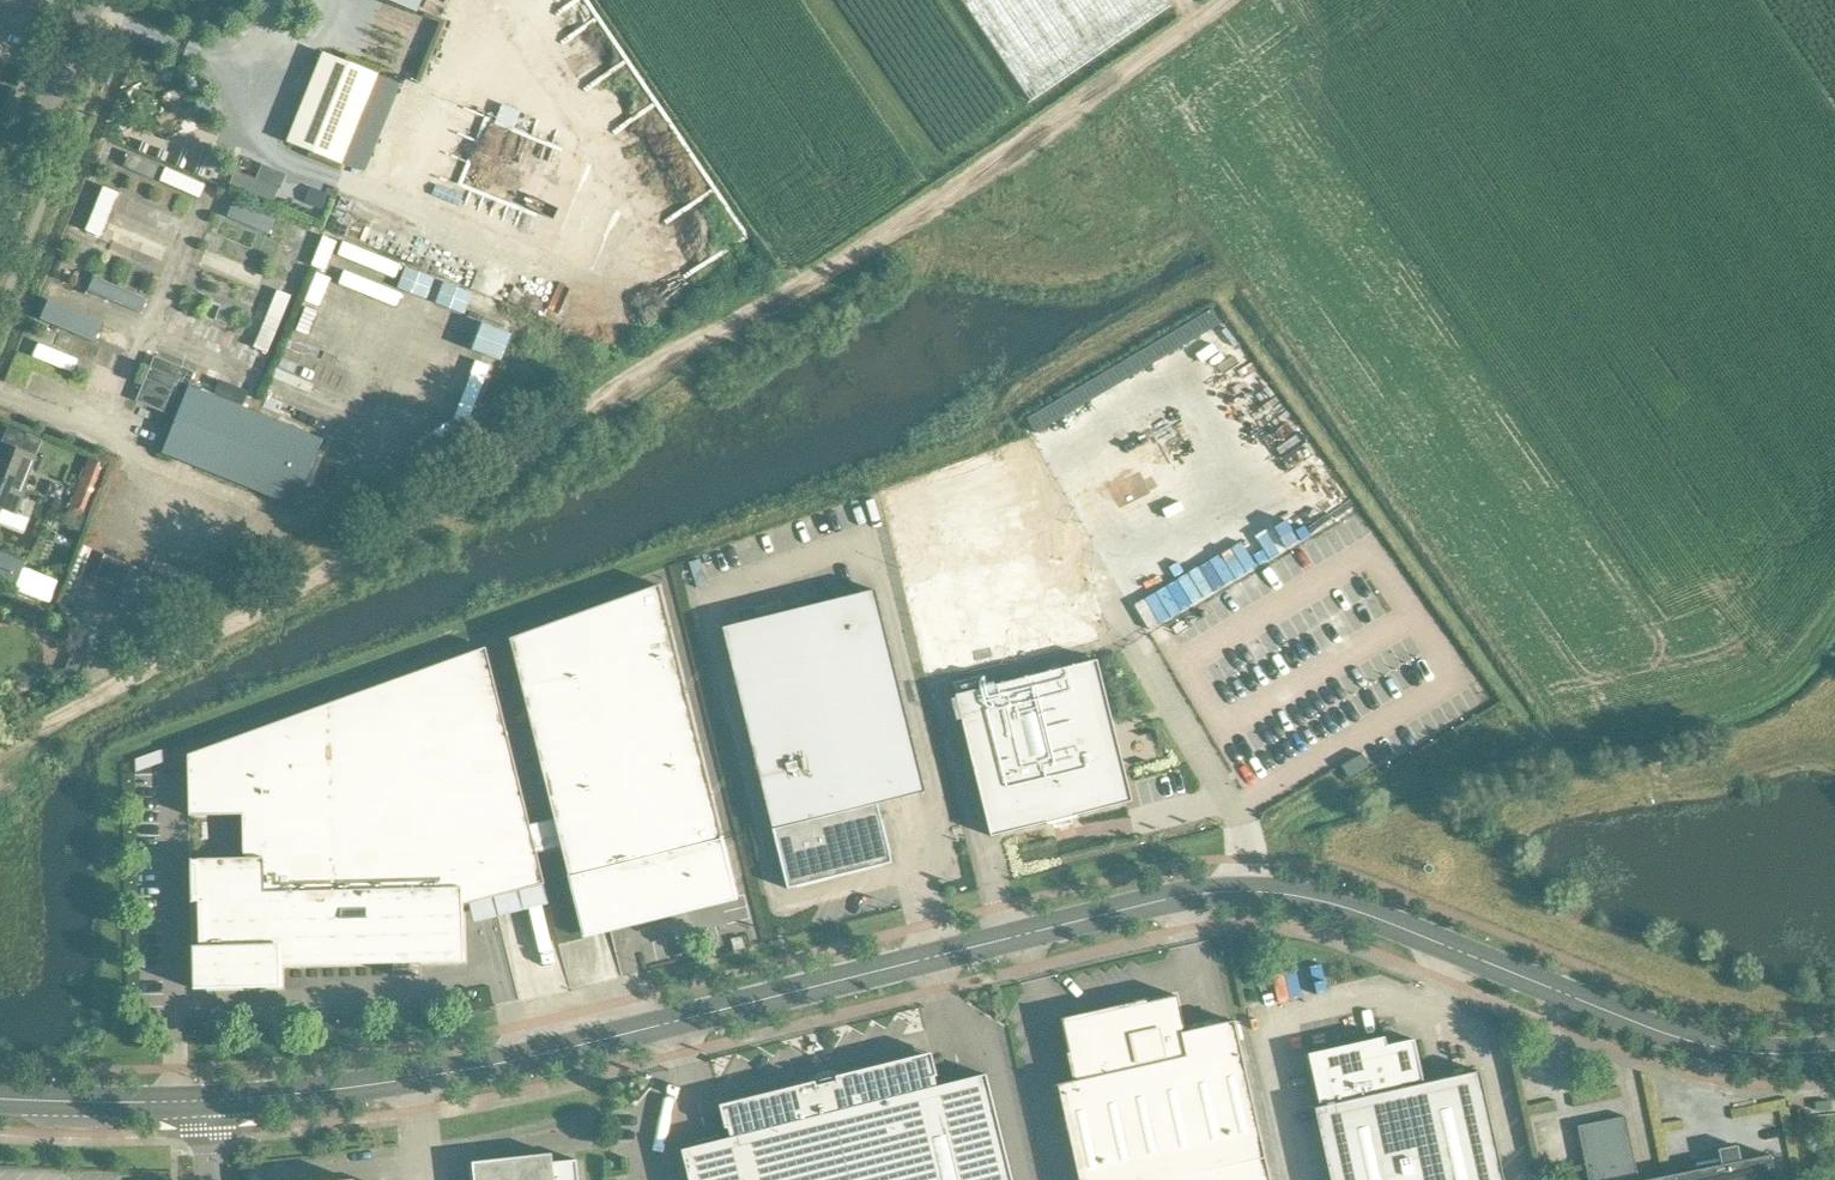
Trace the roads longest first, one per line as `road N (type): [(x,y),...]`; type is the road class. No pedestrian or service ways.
road 1 (secondary): [(209,1102),(313,1095),(548,1057),(1156,906),(1256,894),(1354,914),(1678,1041),(1754,1051),(1834,1049)]
road 2 (track): [(1222,0),(719,329),(0,748)]
road 3 (tertiary): [(0,236),(97,0)]
road 4 (secondary): [(0,1097),(209,1102)]

